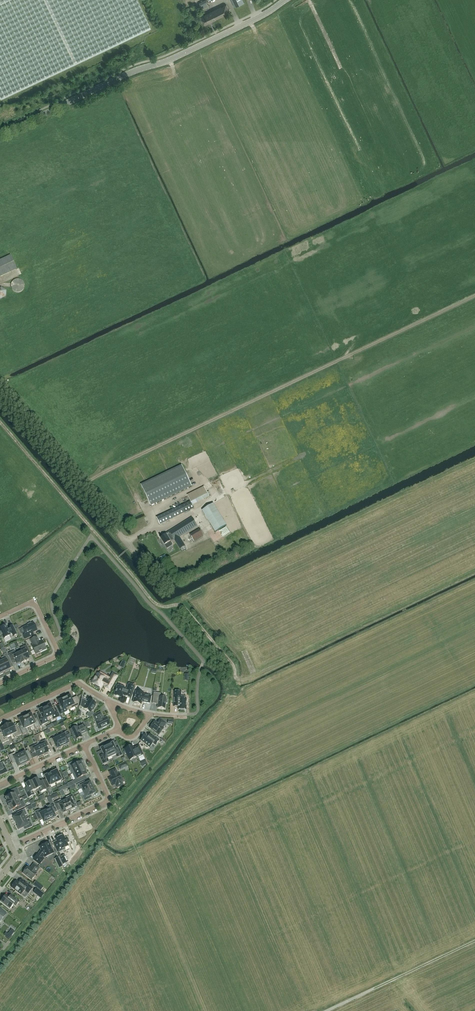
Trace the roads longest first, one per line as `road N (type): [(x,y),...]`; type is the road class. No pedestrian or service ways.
road 1 (unclassified): [(0,135),(281,0)]
road 2 (residential): [(83,744),(109,800),(11,846)]
road 3 (residential): [(0,616),(33,600),(58,653),(0,681)]
road 4 (residential): [(0,719),(79,682),(107,701)]

